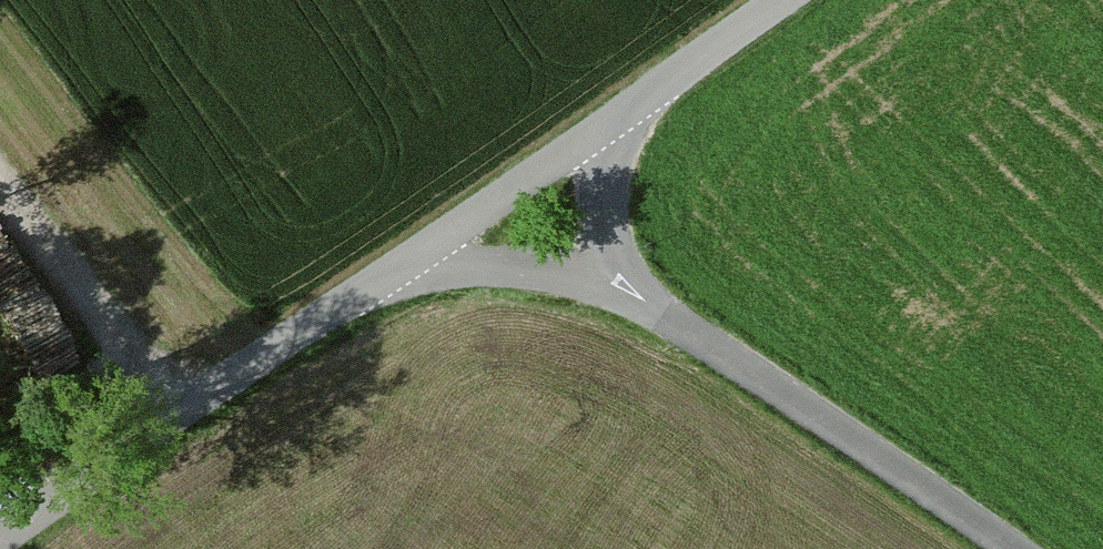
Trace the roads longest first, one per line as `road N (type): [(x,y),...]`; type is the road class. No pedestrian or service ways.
road 1 (unclassified): [(1033,548),(615,263)]
road 2 (unclassified): [(0,543),(182,408),(413,261)]
road 3 (track): [(182,408),(0,158)]
road 4 (unclassified): [(413,261),(604,127)]
road 5 (unclassified): [(604,127),(785,0)]
road 6 (unclassified): [(615,263),(413,261)]
road 7 (unclassified): [(604,127),(615,263)]

